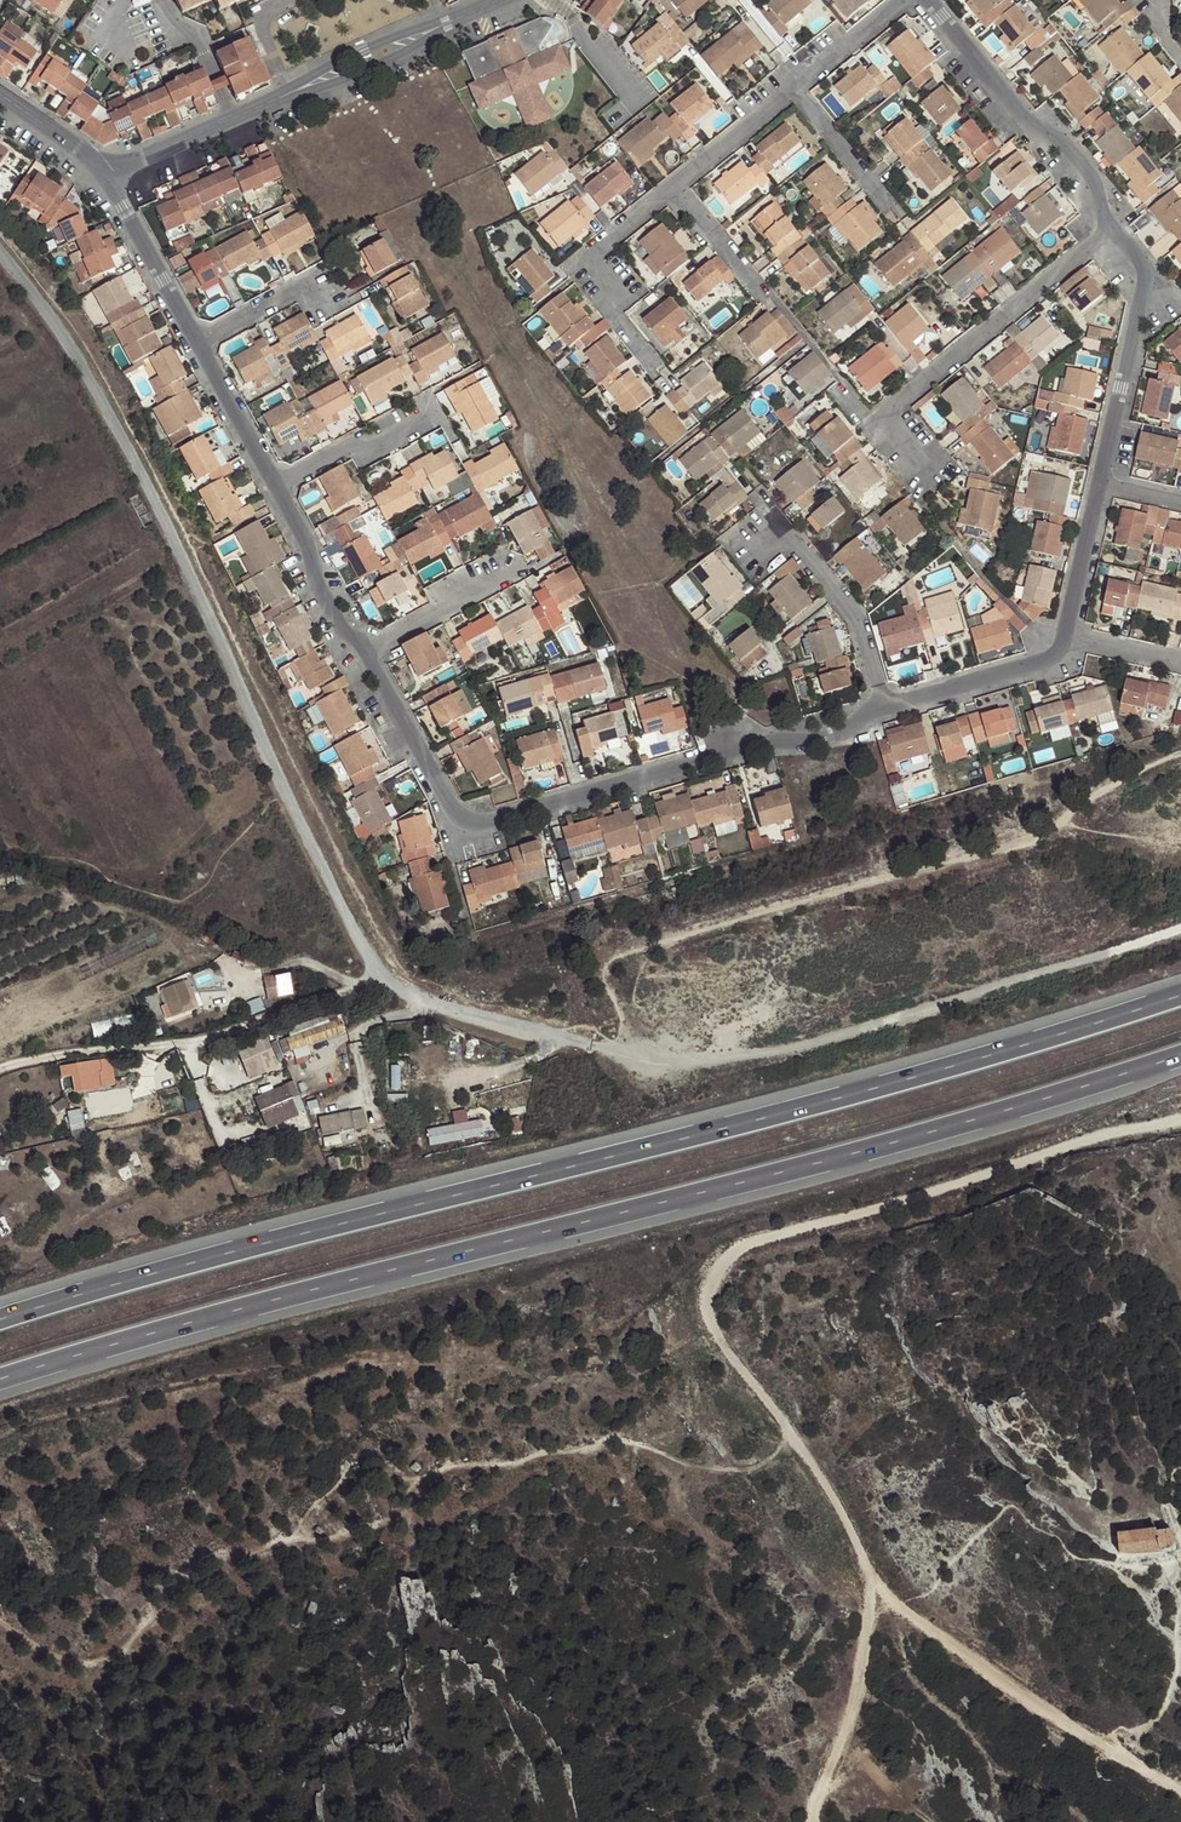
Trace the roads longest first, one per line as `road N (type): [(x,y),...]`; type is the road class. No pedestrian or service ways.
road 1 (motorway): [(1180,994),(970,1061),(0,1319)]
road 2 (motorway): [(0,1380),(319,1288),(836,1160),(1180,1058)]
road 3 (track): [(1180,1120),(1075,1144),(756,1241),(715,1269),(708,1316),(717,1338),(858,1528),(864,1596),(854,1694),(816,1804),(820,1821)]
road 4 (unclassified): [(391,983),(366,957),(122,432),(0,251)]
road 5 (track): [(609,1048),(621,1014),(604,974),(614,960),(1041,850),(1077,806),(1180,753)]
road 6 (residential): [(365,656),(444,803),(476,828),(511,829),(885,712)]
road 7 (track): [(1180,928),(762,1052),(670,1062),(592,1044)]
road 8 (unclassified): [(0,1067),(207,1042),(376,997),(391,983)]
road 9 (residential): [(926,468),(889,419),(1112,224)]
road 10 (track): [(858,1528),(894,1609),(1094,1740)]
road 11 (residential): [(1112,224),(1111,195),(1076,154),(1038,131),(935,0)]
road 12 (residential): [(1106,486),(1153,272),(1112,224)]
road 13 (residential): [(477,11),(395,34),(299,78),(234,119)]
road 14 (residential): [(234,119),(403,54),(477,11)]
road 15 (residential): [(654,365),(588,266),(686,186)]
road 16 (residential): [(781,531),(854,613),(885,712)]
road 17 (unclassified): [(592,1044),(458,1012),(391,983)]
road 18 (residential): [(885,712),(1041,664),(1073,636)]
road 19 (residential): [(275,487),(365,656)]
road 20 (residential): [(104,174),(197,341)]
road 21 (residential): [(909,219),(806,89)]
road 22 (residential): [(197,341),(275,487)]
road 23 (residential): [(421,415),(275,487)]
road 24 (residential): [(505,579),(365,656)]
road 25 (residential): [(686,186),(806,89)]
road 26 (residential): [(1073,636),(1106,486)]
road 27 (residential): [(774,302),(686,186)]
road 28 (residential): [(806,89),(921,0)]
road 29 (residential): [(234,119),(198,37),(175,27),(164,0)]
road 30 (residential): [(234,119),(104,174)]
road 31 (residential): [(0,96),(104,174)]
road 32 (residential): [(311,284),(197,341)]
road 33 (track): [(1180,1672),(1150,1727),(1133,1738),(1094,1740)]

